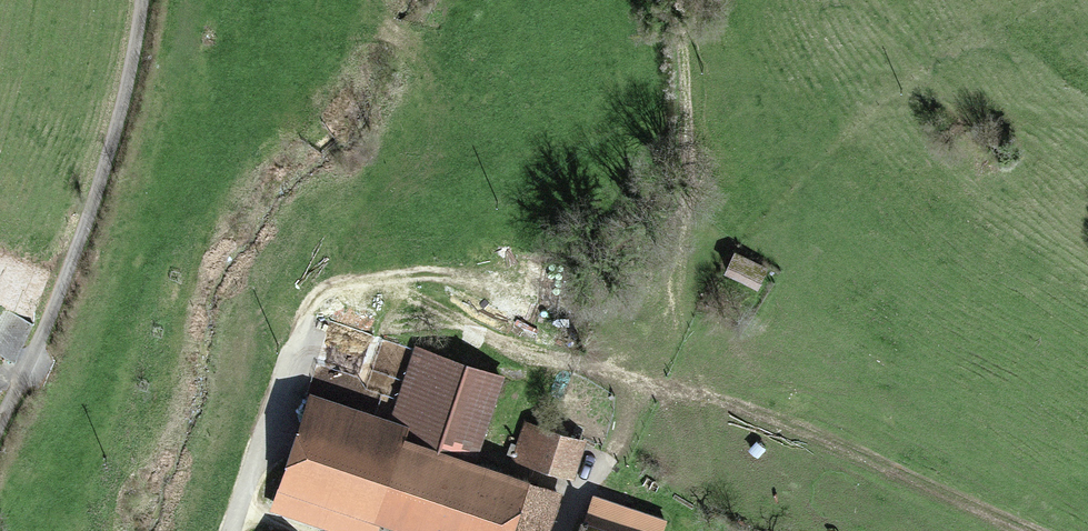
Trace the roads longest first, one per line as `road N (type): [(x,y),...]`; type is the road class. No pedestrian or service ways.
road 1 (unclassified): [(144,0),(106,162),(0,424)]
road 2 (track): [(677,0),(698,121),(675,279),(706,399)]
road 3 (track): [(706,399),(1028,530)]
road 4 (track): [(536,356),(706,399)]

